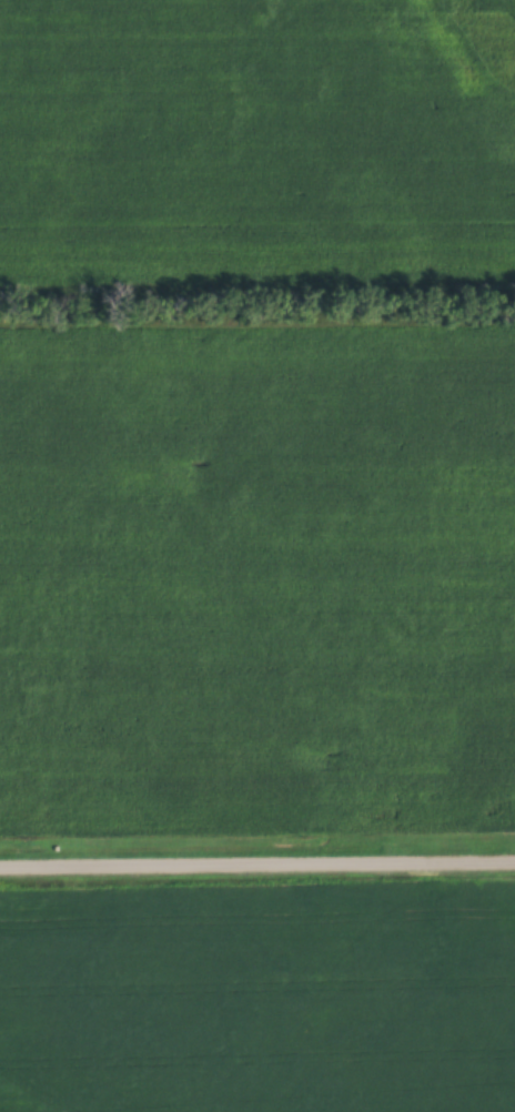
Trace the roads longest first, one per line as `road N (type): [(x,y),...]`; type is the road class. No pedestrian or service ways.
road 1 (residential): [(514,858),(0,863)]

